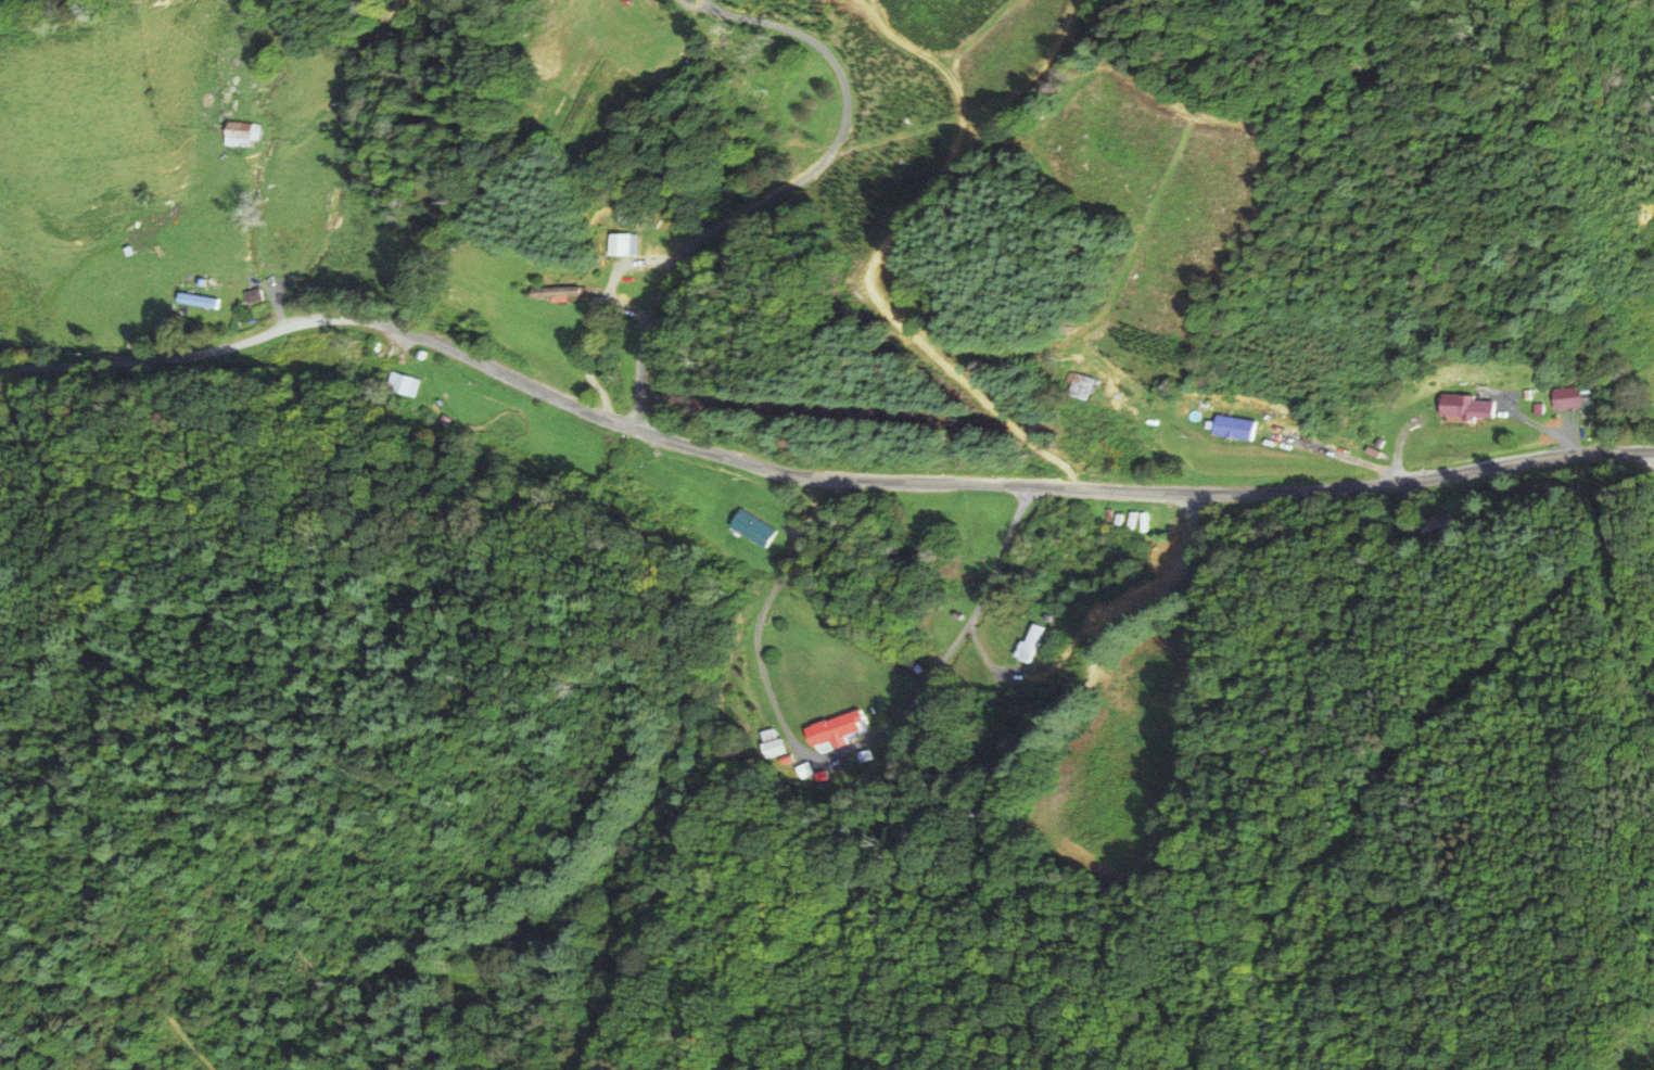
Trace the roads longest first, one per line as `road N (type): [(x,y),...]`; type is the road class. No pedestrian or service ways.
road 1 (residential): [(0,372),(190,360),(298,327),(377,326),(626,431),(764,471),(881,487),(1235,497),(1653,454)]

